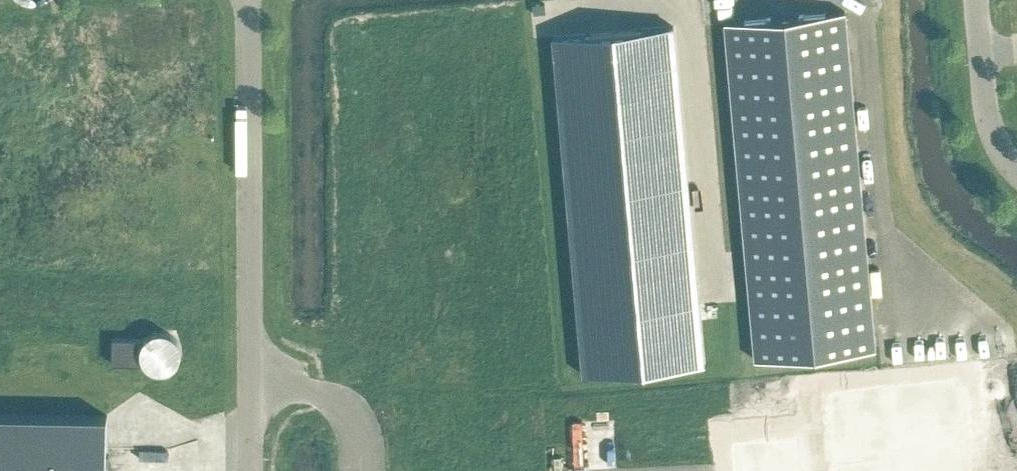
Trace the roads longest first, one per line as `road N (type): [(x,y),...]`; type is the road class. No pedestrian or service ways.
road 1 (unclassified): [(247,0),(250,470)]
road 2 (unclassified): [(978,0),(988,117),(1016,169)]

